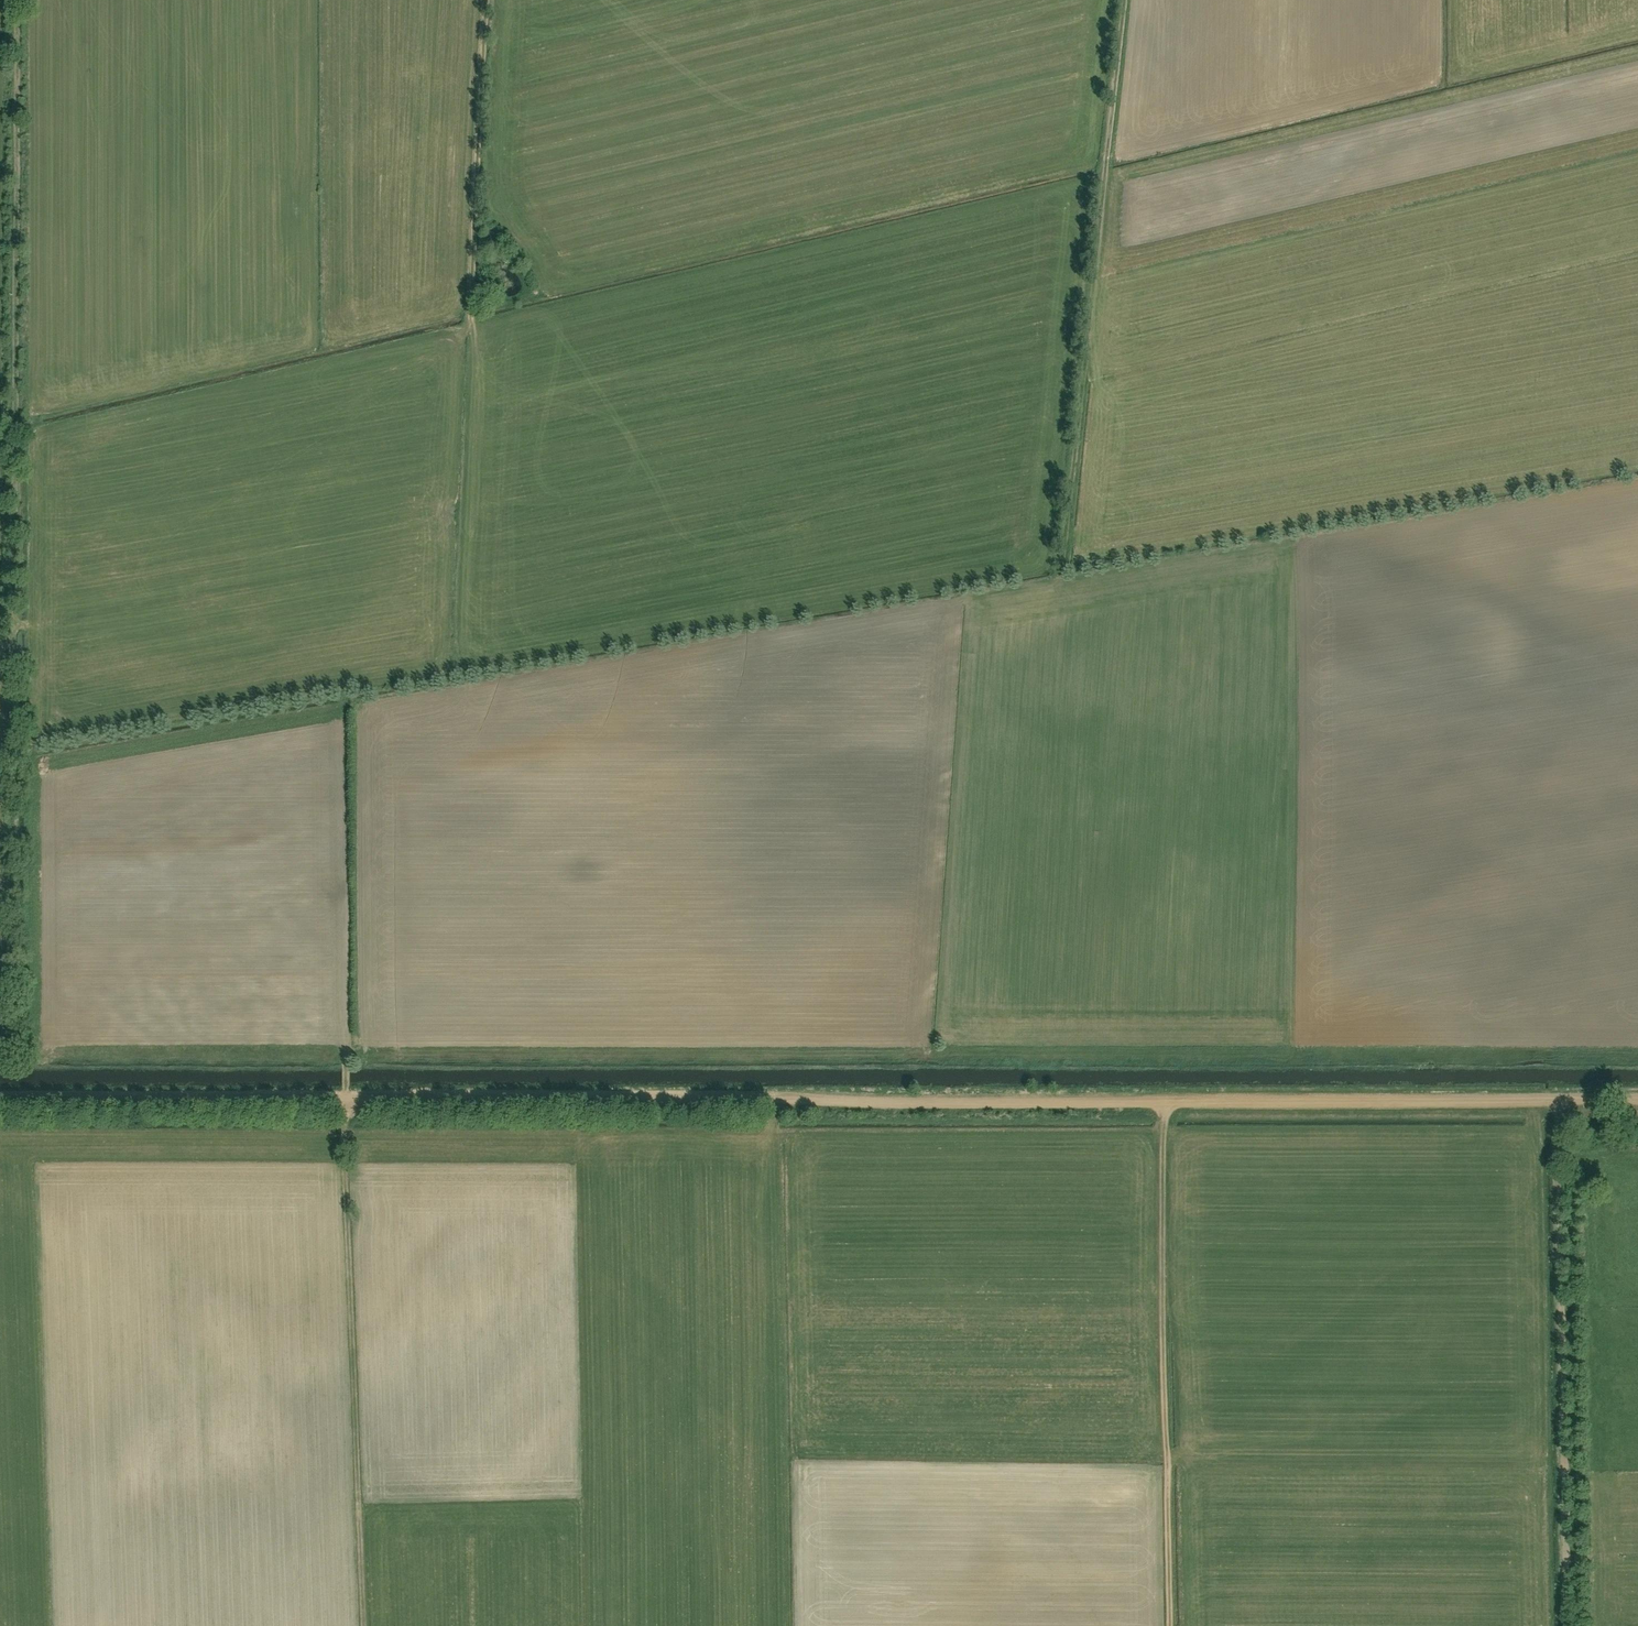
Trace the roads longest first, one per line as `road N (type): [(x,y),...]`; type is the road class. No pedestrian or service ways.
road 1 (track): [(1637,1102),(344,1099)]
road 2 (track): [(0,665),(16,633),(22,0)]
road 3 (track): [(344,1099),(364,1625)]
road 4 (track): [(1166,1100),(1172,1625)]
road 5 (track): [(344,1099),(0,1098)]

